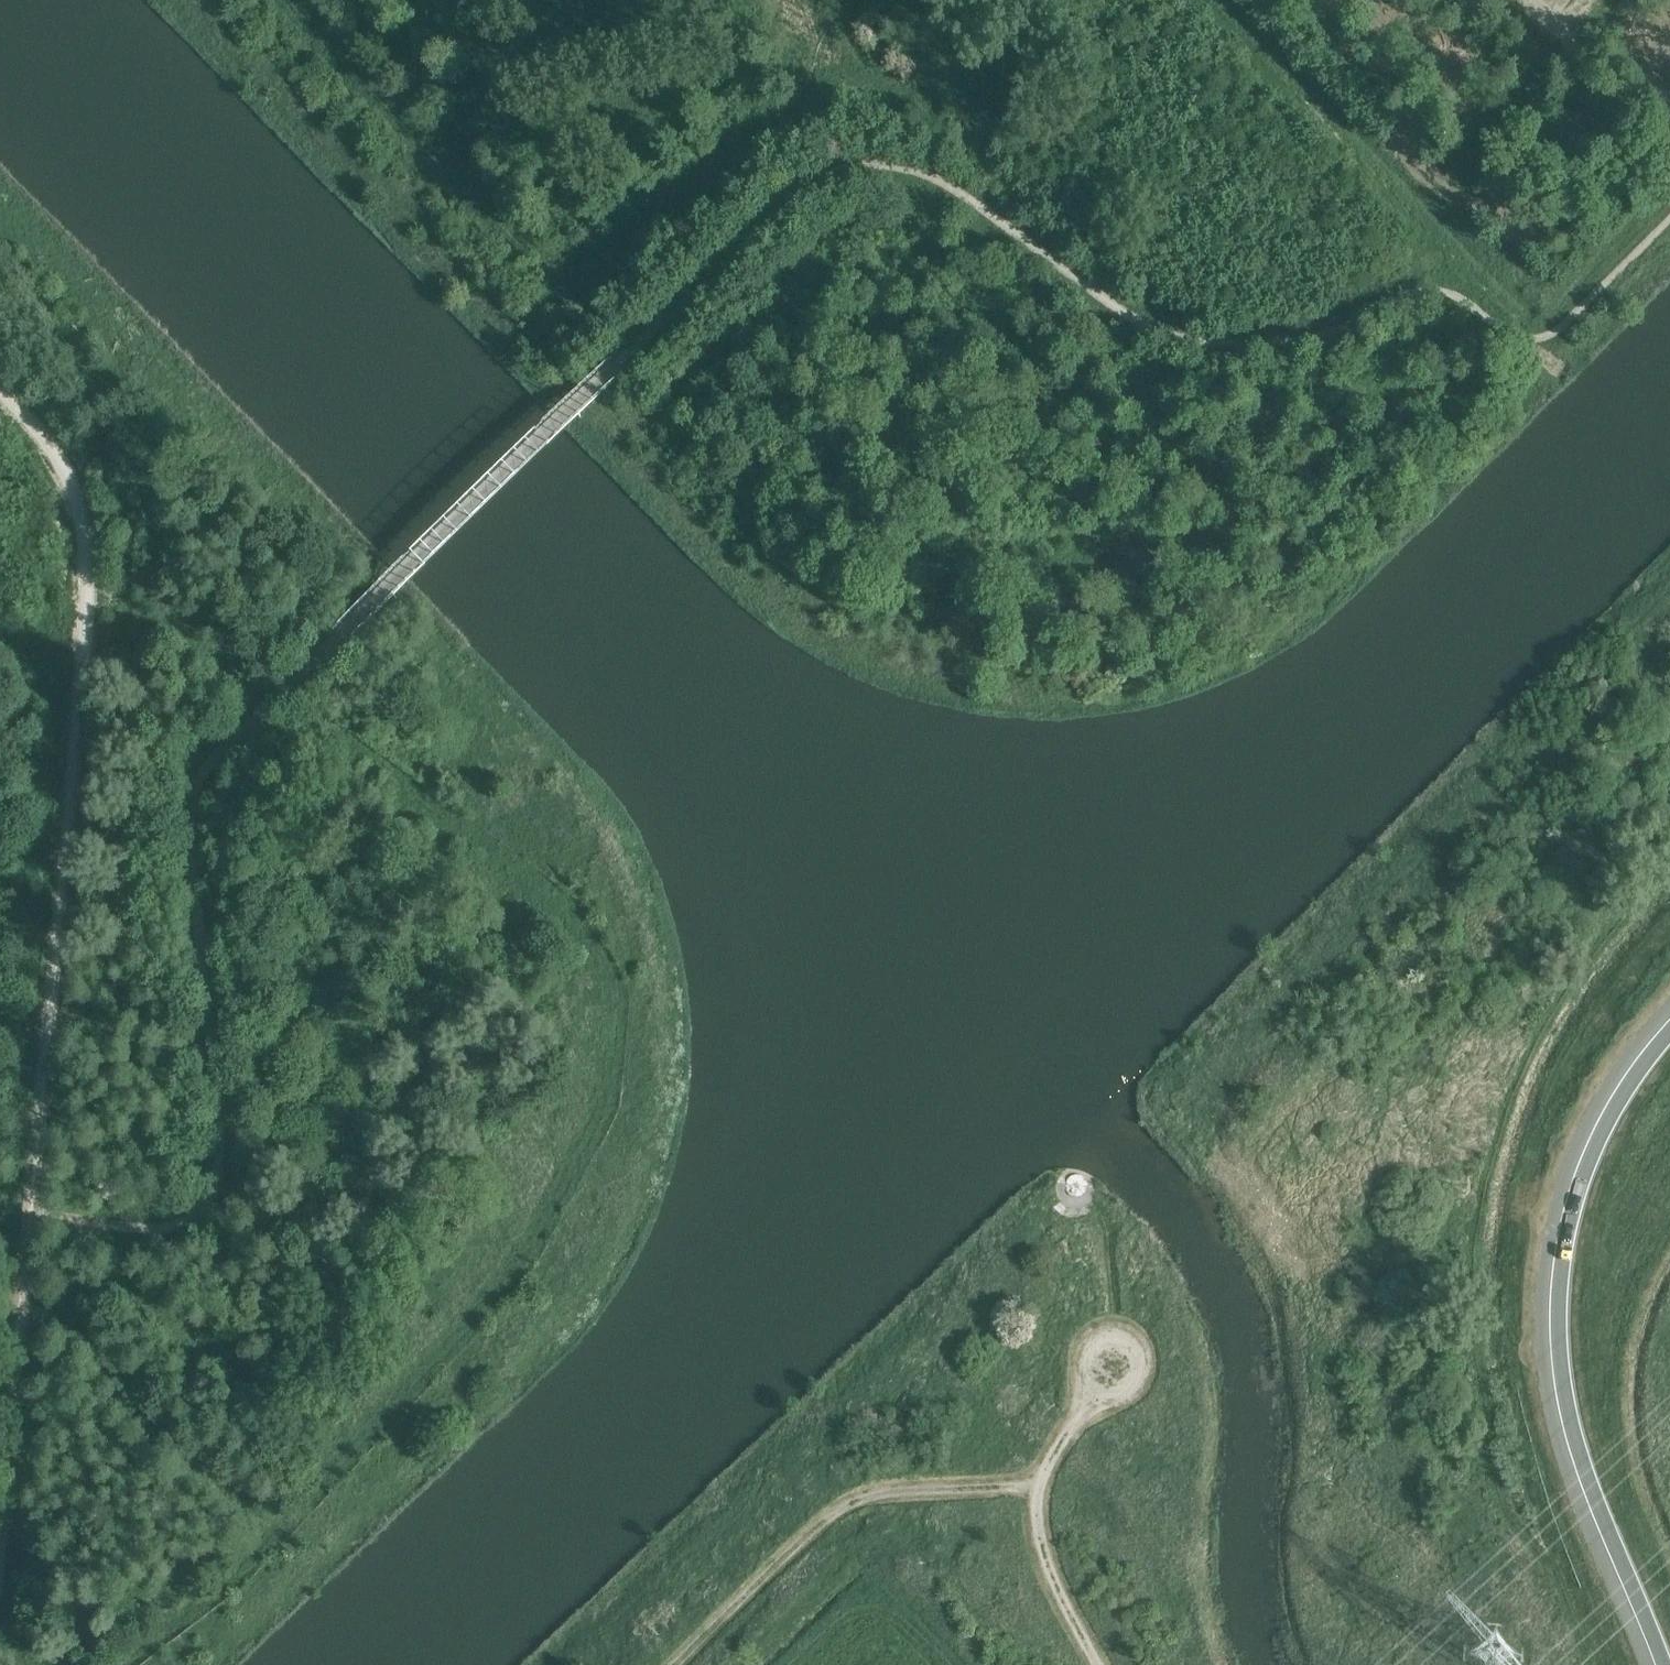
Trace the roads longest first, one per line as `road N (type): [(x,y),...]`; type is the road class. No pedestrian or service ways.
road 1 (motorway): [(1669,1026),(1647,1049),(1584,1156),(1551,1289),(1557,1378),(1588,1490),(1660,1664)]
road 2 (track): [(674,1664),(845,1504),(897,1490),(1037,1486),(1050,1571),(1099,1664)]
road 3 (track): [(1199,0),(1470,285),(1491,324)]
road 4 (track): [(1095,1391),(1083,1375),(1085,1350),(1113,1334),(1134,1343),(1143,1364),(1135,1387),(1099,1394)]

